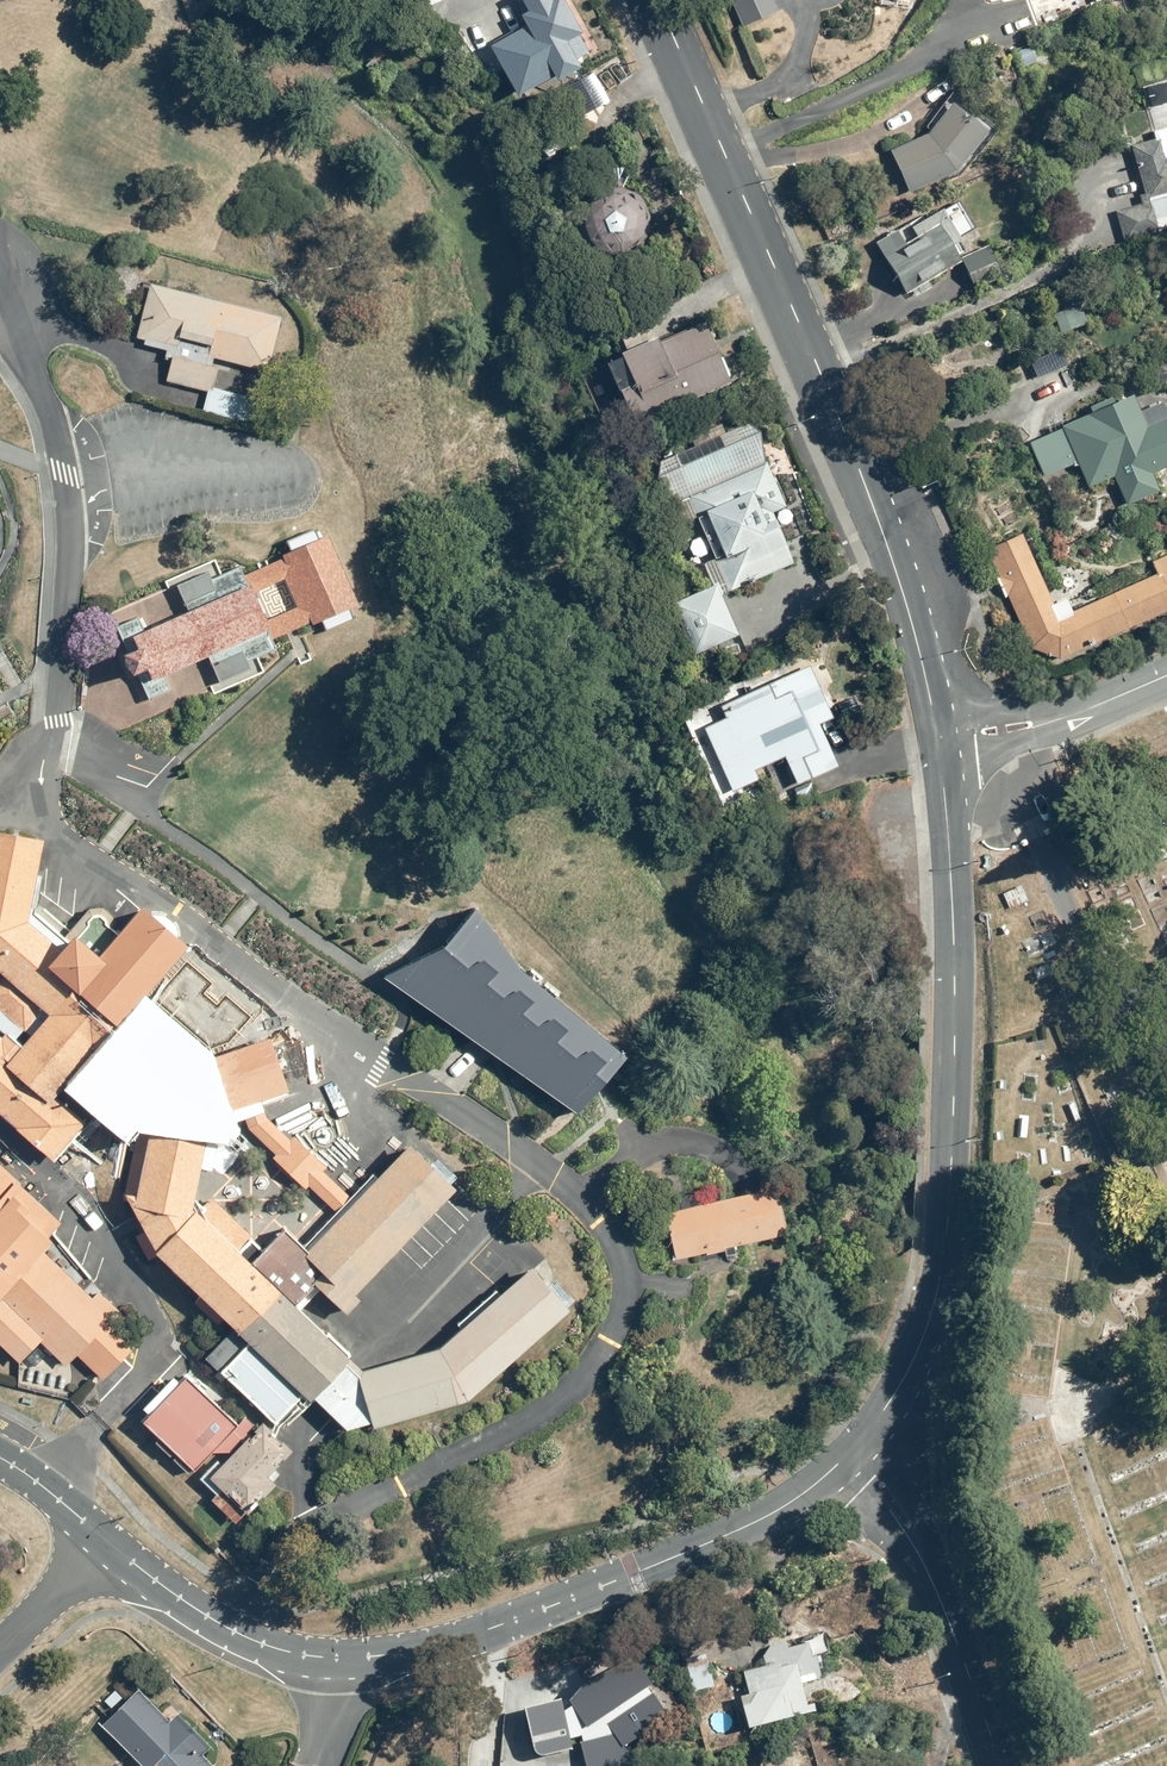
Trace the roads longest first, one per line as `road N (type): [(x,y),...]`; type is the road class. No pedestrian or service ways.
road 1 (tertiary): [(850,1455),(801,1497),(729,1535),(491,1630),(400,1654),(327,1658),(263,1644),(182,1600),(106,1540)]
road 2 (tertiary): [(938,736),(906,602),(864,478),(657,0)]
road 3 (tertiary): [(938,736),(955,942),(948,1223),(920,1348),(850,1455)]
road 4 (residential): [(850,1455),(917,1546),(1002,1765)]
road 5 (tertiary): [(938,736),(1025,728),(1166,677)]
road 6 (residential): [(0,1635),(106,1540)]
road 7 (tertiary): [(106,1540),(0,1458)]

